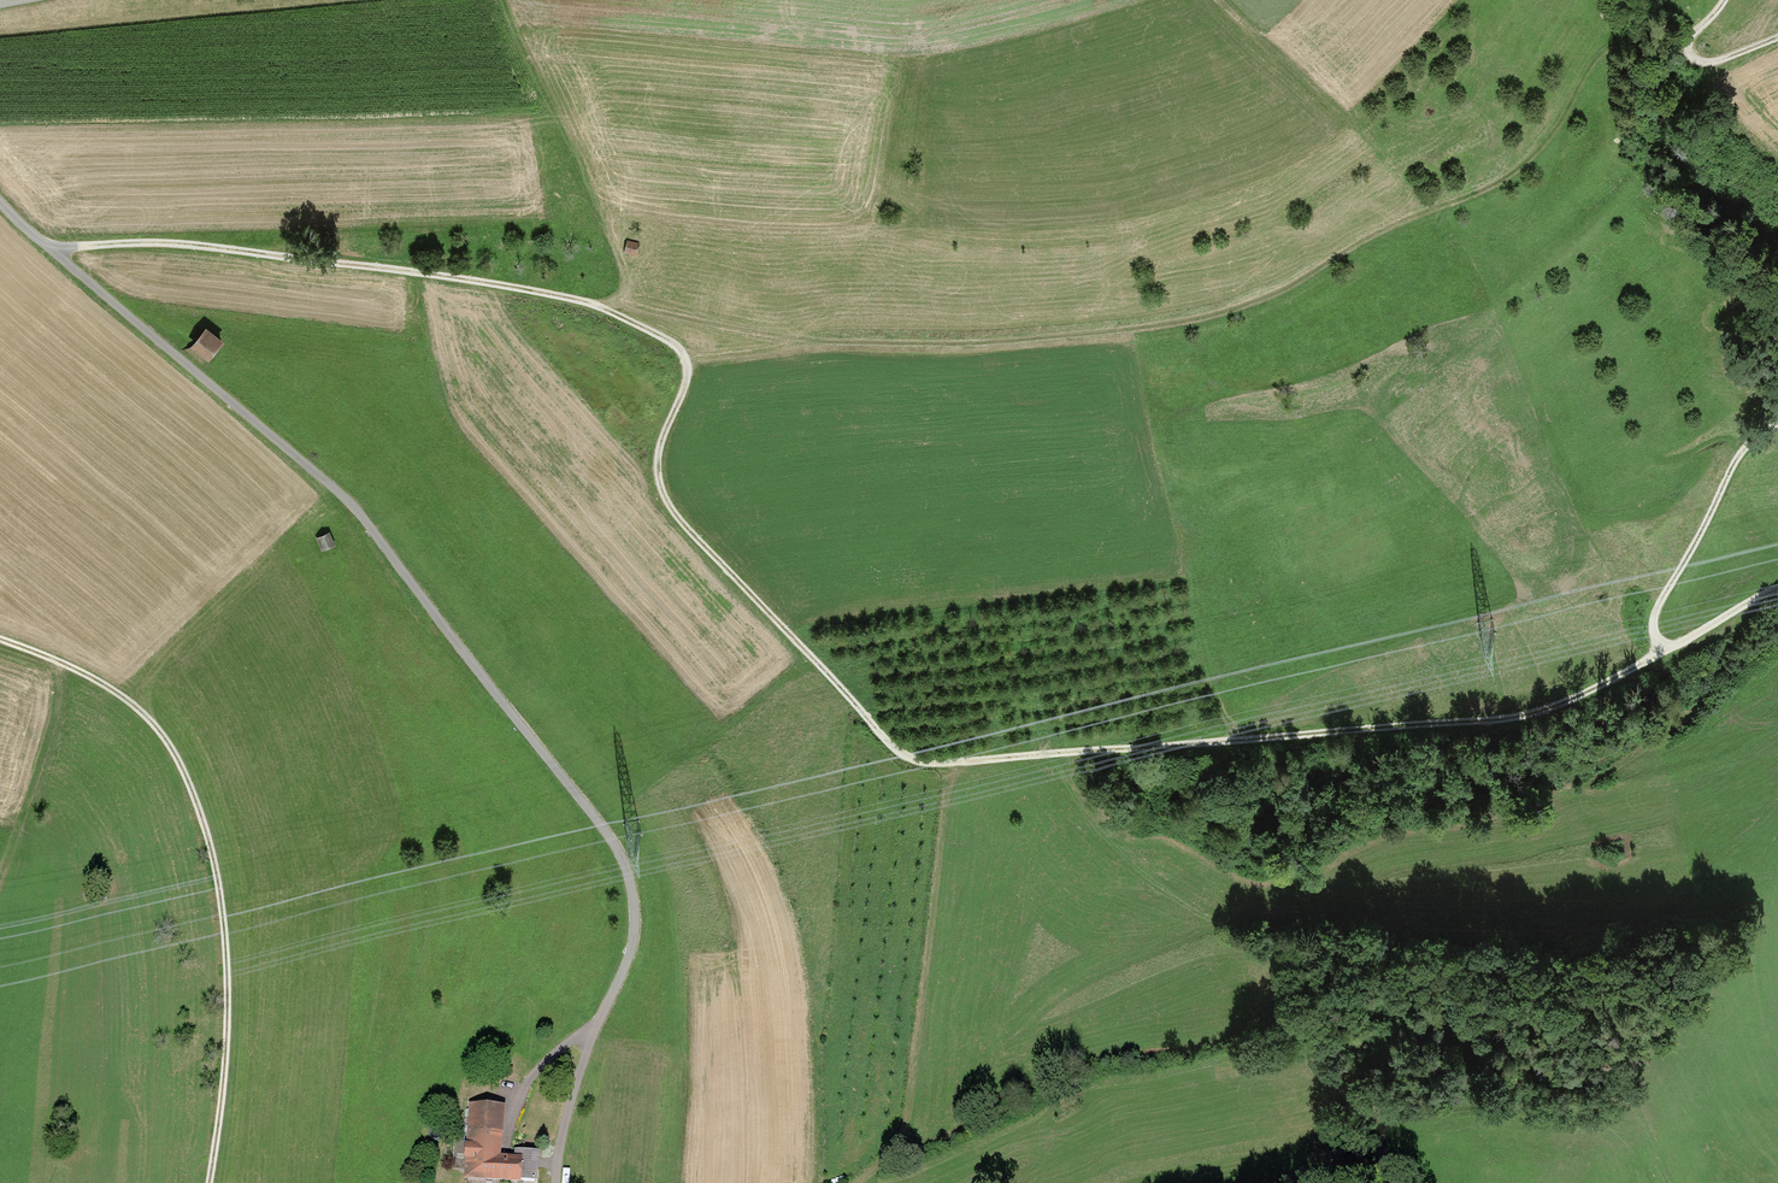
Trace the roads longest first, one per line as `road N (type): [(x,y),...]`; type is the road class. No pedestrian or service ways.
road 1 (track): [(47,245),(167,245),(449,277),(601,310),(656,334),(676,348),(685,369),(651,459),(658,498),(874,736),(917,764),(1306,731),(1421,709),(1570,695),(1777,590)]
road 2 (track): [(0,203),(340,495),(621,859),(633,906),(631,944),(583,1060),(558,1163)]
road 3 (track): [(1684,40),(1640,30),(1619,39),(1600,53),(1550,136),(1519,168),(1383,230),(1299,282),(1209,316),(1123,333),(933,346),(811,343),(610,301),(601,310)]
road 4 (track): [(1074,752),(1065,791),(1073,812),(1165,892),(1216,921),(1317,930),(1535,932),(1754,913),(1762,920),(1763,1030),(1777,1071)]
road 5 (track): [(207,1182),(226,1017),(225,955),(205,835),(188,784),(148,723),(63,667)]
road 6 (track): [(949,766),(896,1142),(855,1182)]
road 7 (track): [(500,0),(605,240),(610,301)]
road 8 (track): [(1777,424),(1733,461),(1655,611),(1665,649)]
road 9 (track): [(1748,602),(1723,672),(1691,713),(1578,794)]
road 10 (track): [(0,871),(63,667)]
road 11 (track): [(1723,0),(1684,40),(1692,64),(1713,65),(1777,37)]
road 12 (track): [(1357,126),(1255,38)]
road 13 (track): [(594,1029),(546,1062),(510,1125)]
road 14 (track): [(811,343),(685,369)]

